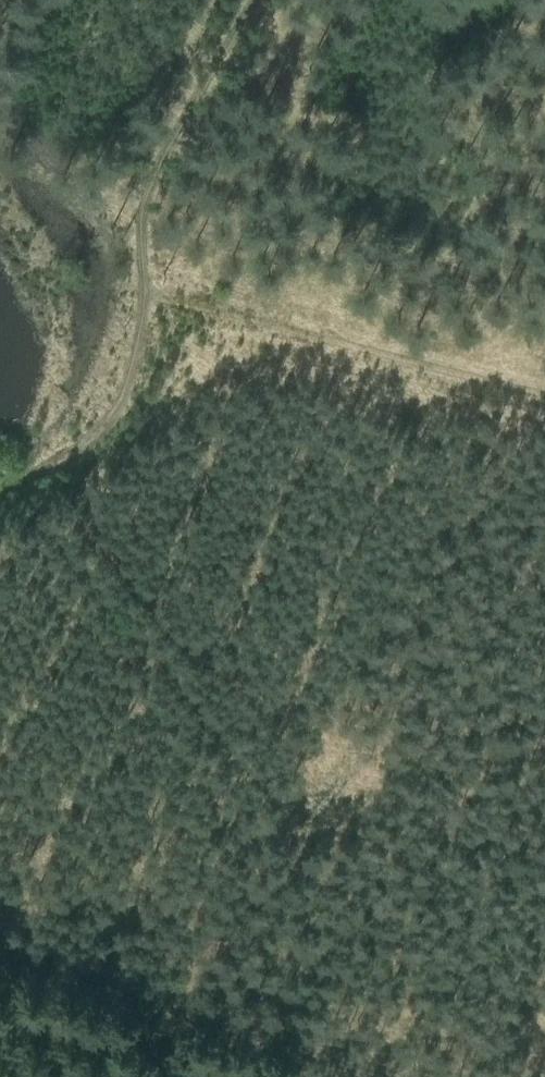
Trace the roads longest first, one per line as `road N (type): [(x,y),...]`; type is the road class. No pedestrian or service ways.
road 1 (track): [(0,472),(115,401),(138,370),(143,156),(237,0)]

